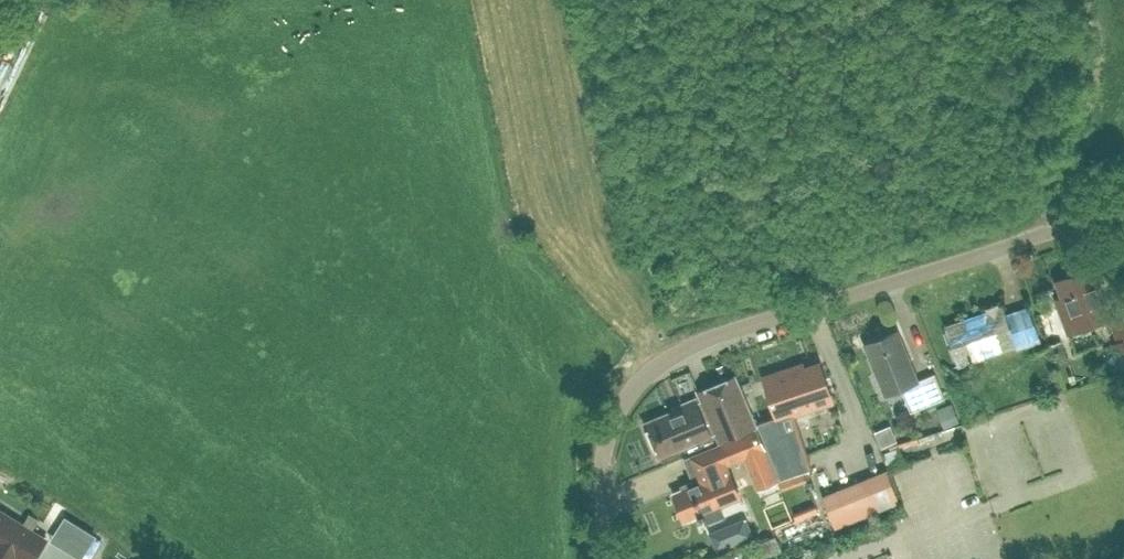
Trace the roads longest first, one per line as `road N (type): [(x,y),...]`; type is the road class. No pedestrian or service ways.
road 1 (unclassified): [(604,558),(601,464),(608,426),(643,377),(695,342),(1123,201)]

